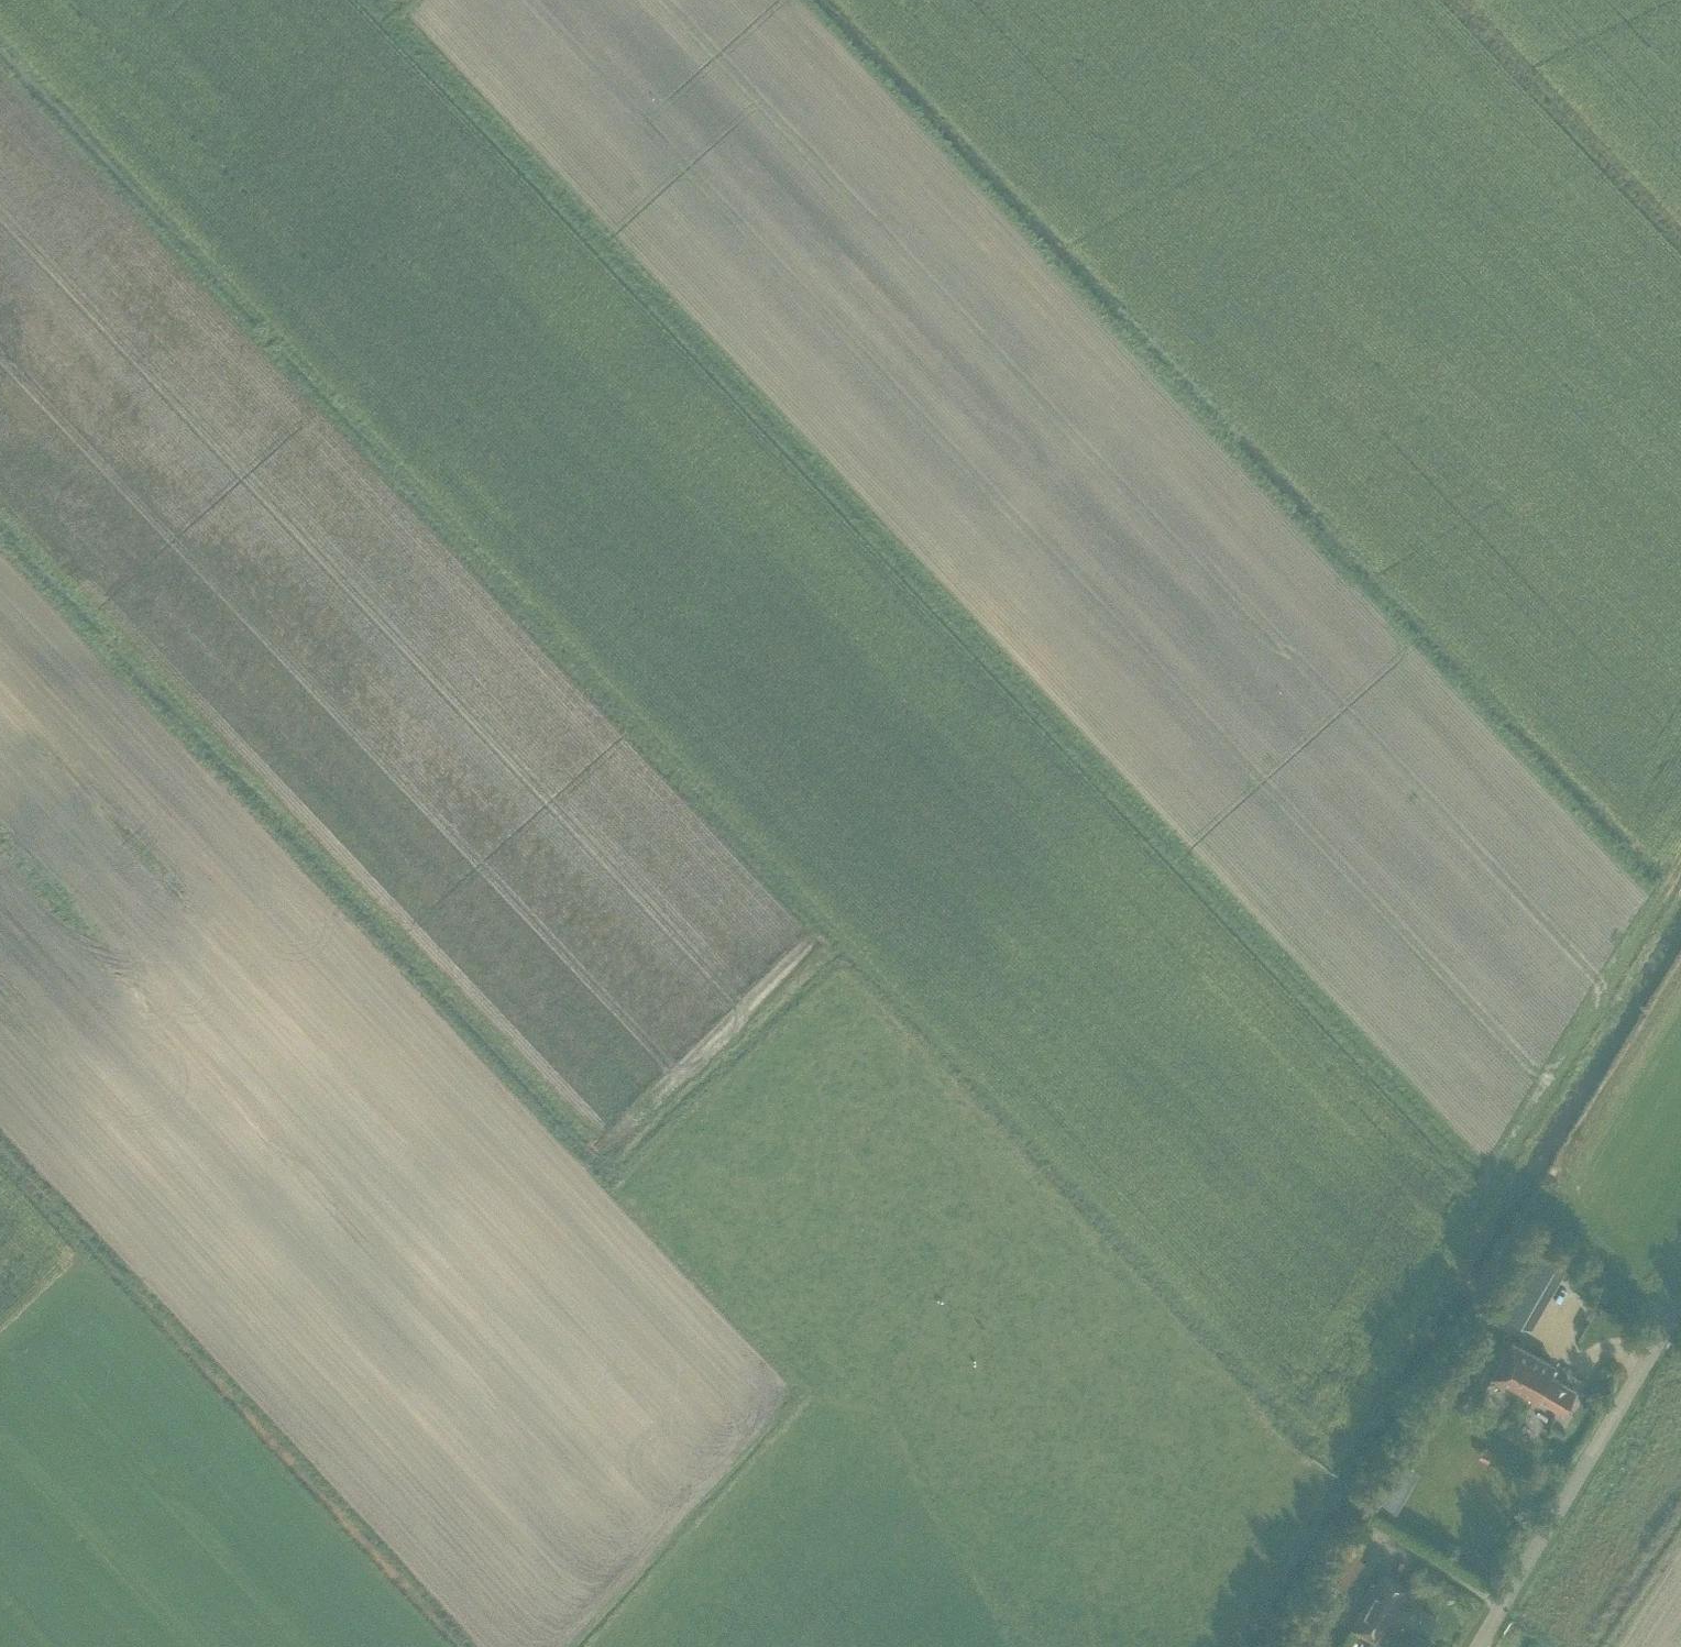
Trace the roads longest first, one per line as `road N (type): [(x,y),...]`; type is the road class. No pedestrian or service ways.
road 1 (unclassified): [(1486,1646),(1680,1315)]

